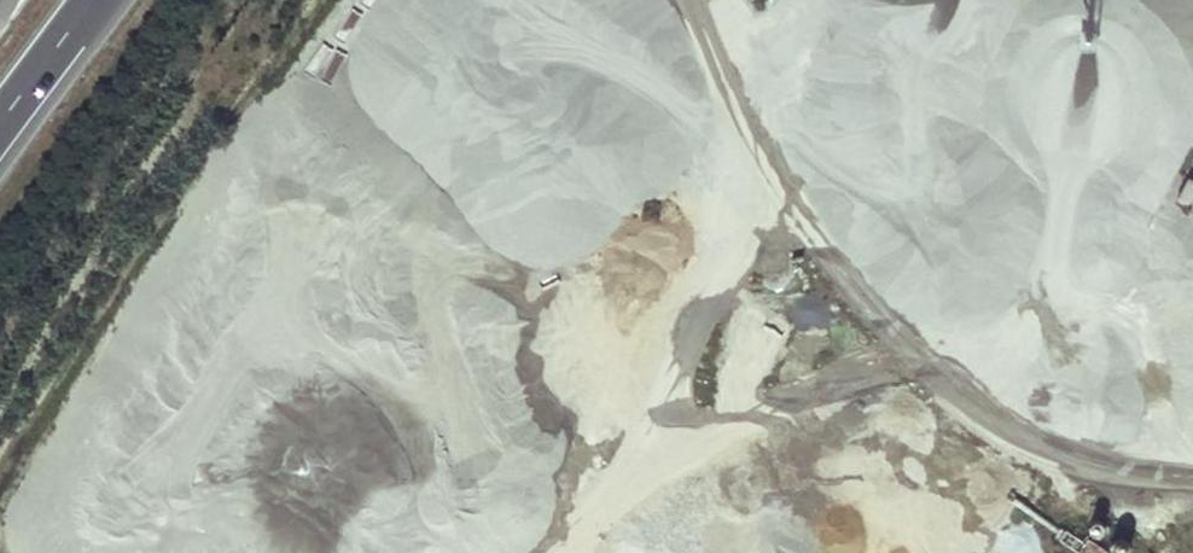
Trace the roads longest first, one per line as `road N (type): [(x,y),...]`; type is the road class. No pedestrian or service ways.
road 1 (motorway): [(0,121),(91,0)]

